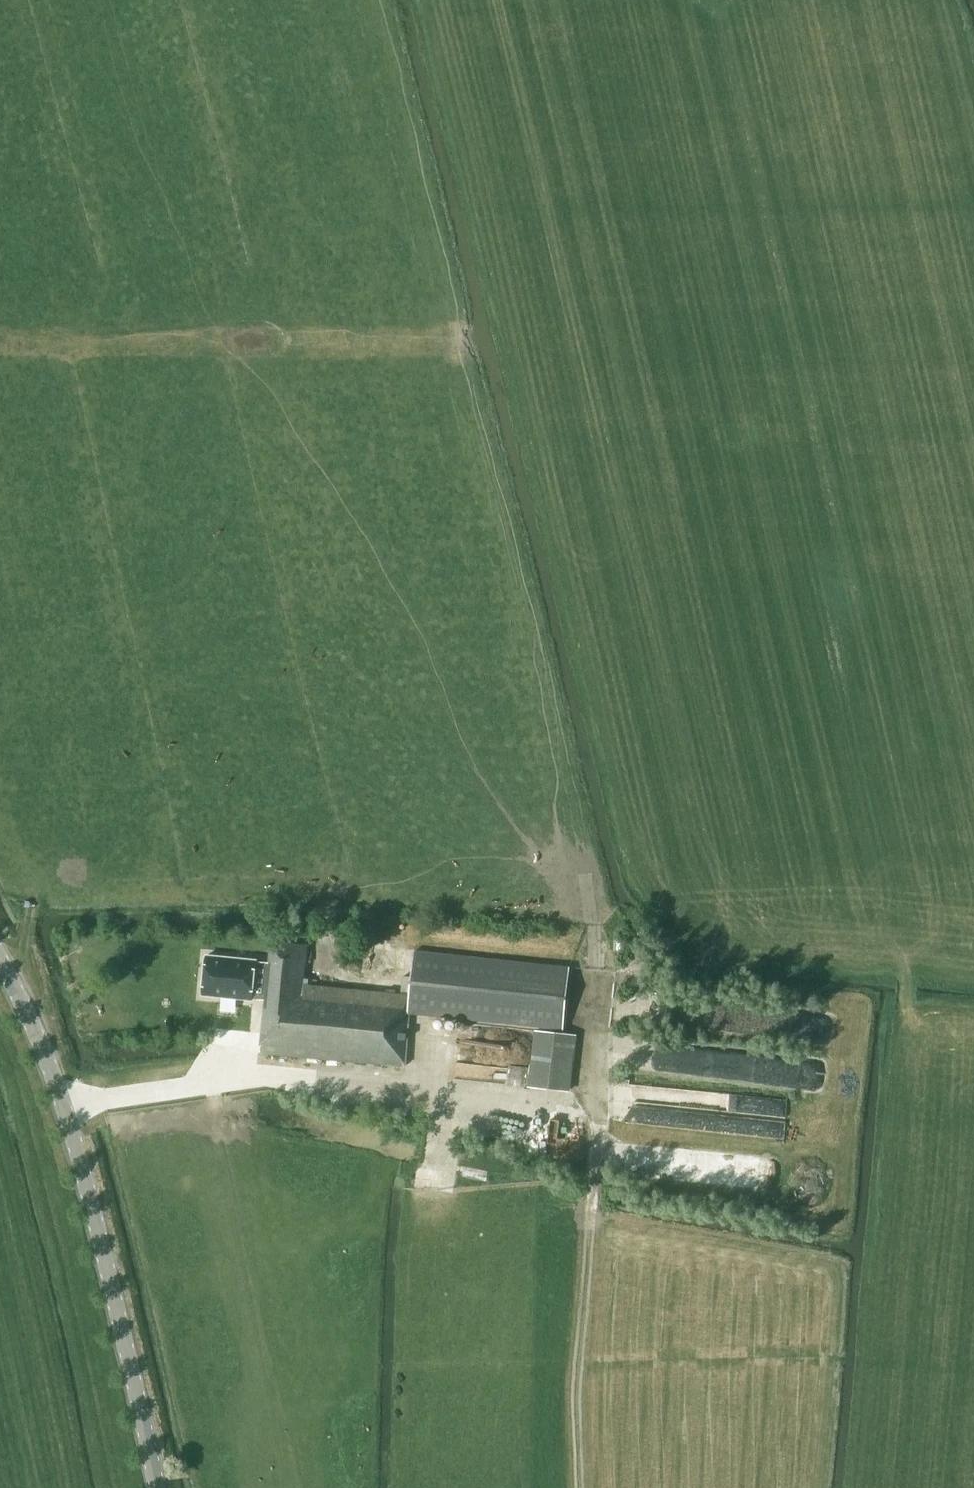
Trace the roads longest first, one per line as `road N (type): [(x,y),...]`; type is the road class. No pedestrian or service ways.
road 1 (tertiary): [(157,1487),(88,1183),(54,1075),(0,958)]

